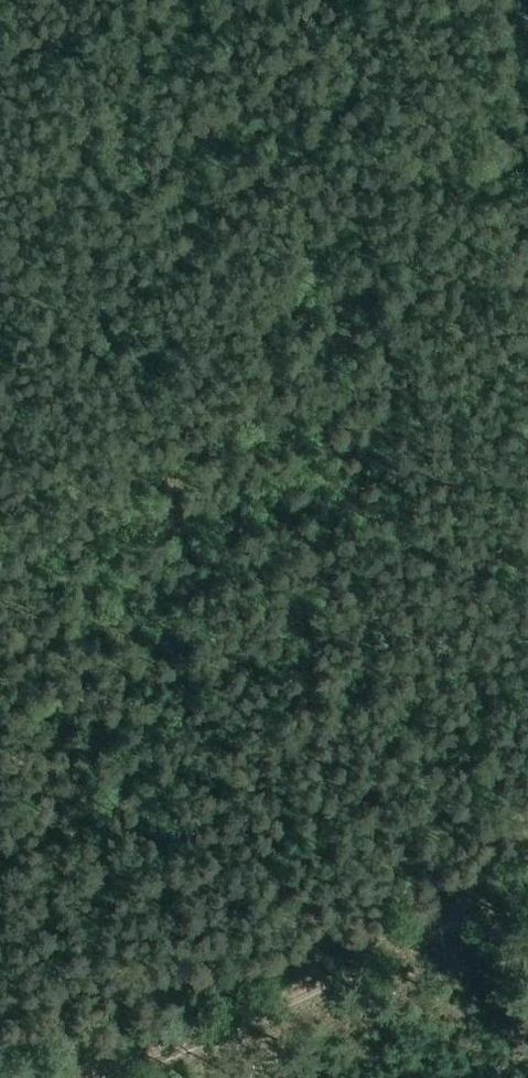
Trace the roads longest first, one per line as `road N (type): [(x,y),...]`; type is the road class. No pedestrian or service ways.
road 1 (track): [(527,880),(199,1046),(117,1077)]

